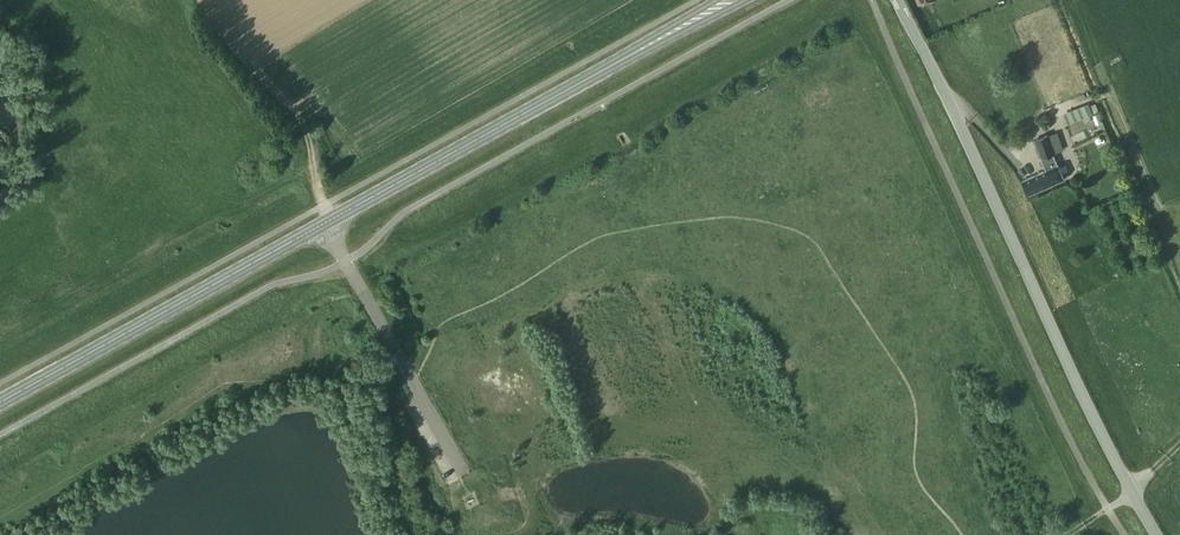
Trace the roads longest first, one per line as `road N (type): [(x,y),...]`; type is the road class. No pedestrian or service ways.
road 1 (tertiary): [(1132,492),(897,0)]
road 2 (primary): [(328,221),(734,0)]
road 3 (primary): [(0,400),(328,221)]
road 4 (unclassified): [(328,221),(459,467)]

